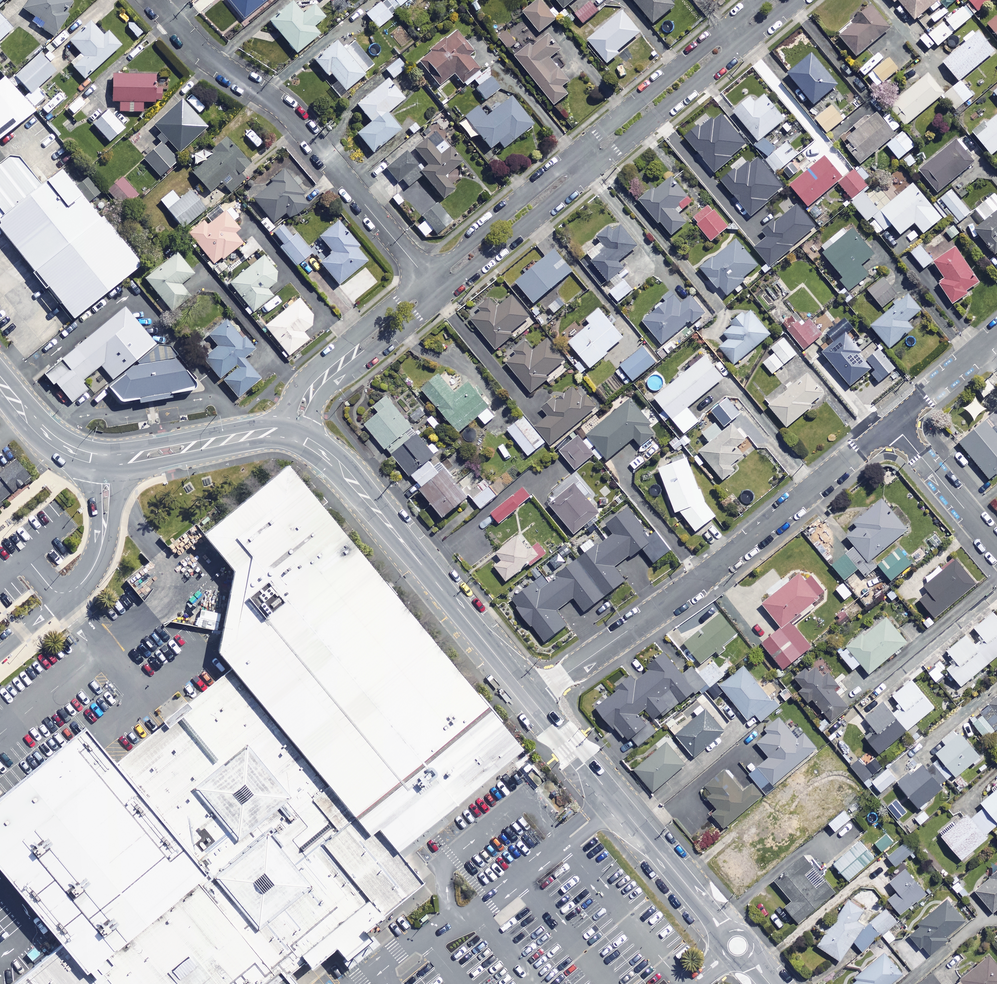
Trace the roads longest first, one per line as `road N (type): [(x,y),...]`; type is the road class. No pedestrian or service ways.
road 1 (residential): [(893,423),(718,565),(531,699)]
road 2 (residential): [(152,0),(201,52),(293,119),(434,287)]
road 3 (residential): [(307,441),(344,472),(531,699)]
road 4 (residential): [(531,699),(700,900)]
road 5 (residential): [(576,168),(569,185),(465,272),(434,287)]
road 6 (residential): [(434,287),(456,257),(557,174),(576,168)]
road 7 (residential): [(726,42),(715,64),(607,155),(592,155)]
road 8 (residential): [(592,155),(603,132),(705,50),(726,42)]
road 9 (residential): [(893,423),(996,548)]
road 10 (residential): [(0,653),(80,585),(100,549)]
road 11 (residential): [(996,337),(893,423)]

